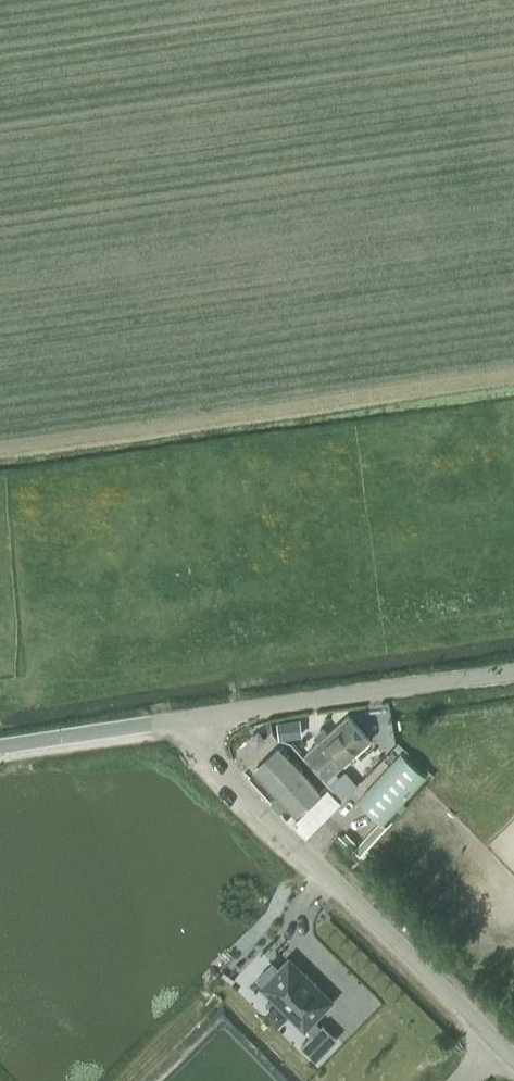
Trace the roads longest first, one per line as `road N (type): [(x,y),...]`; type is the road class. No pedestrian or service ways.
road 1 (tertiary): [(513,1065),(199,753),(188,719)]
road 2 (tertiary): [(188,719),(513,670)]
road 3 (tertiary): [(0,747),(188,719)]

